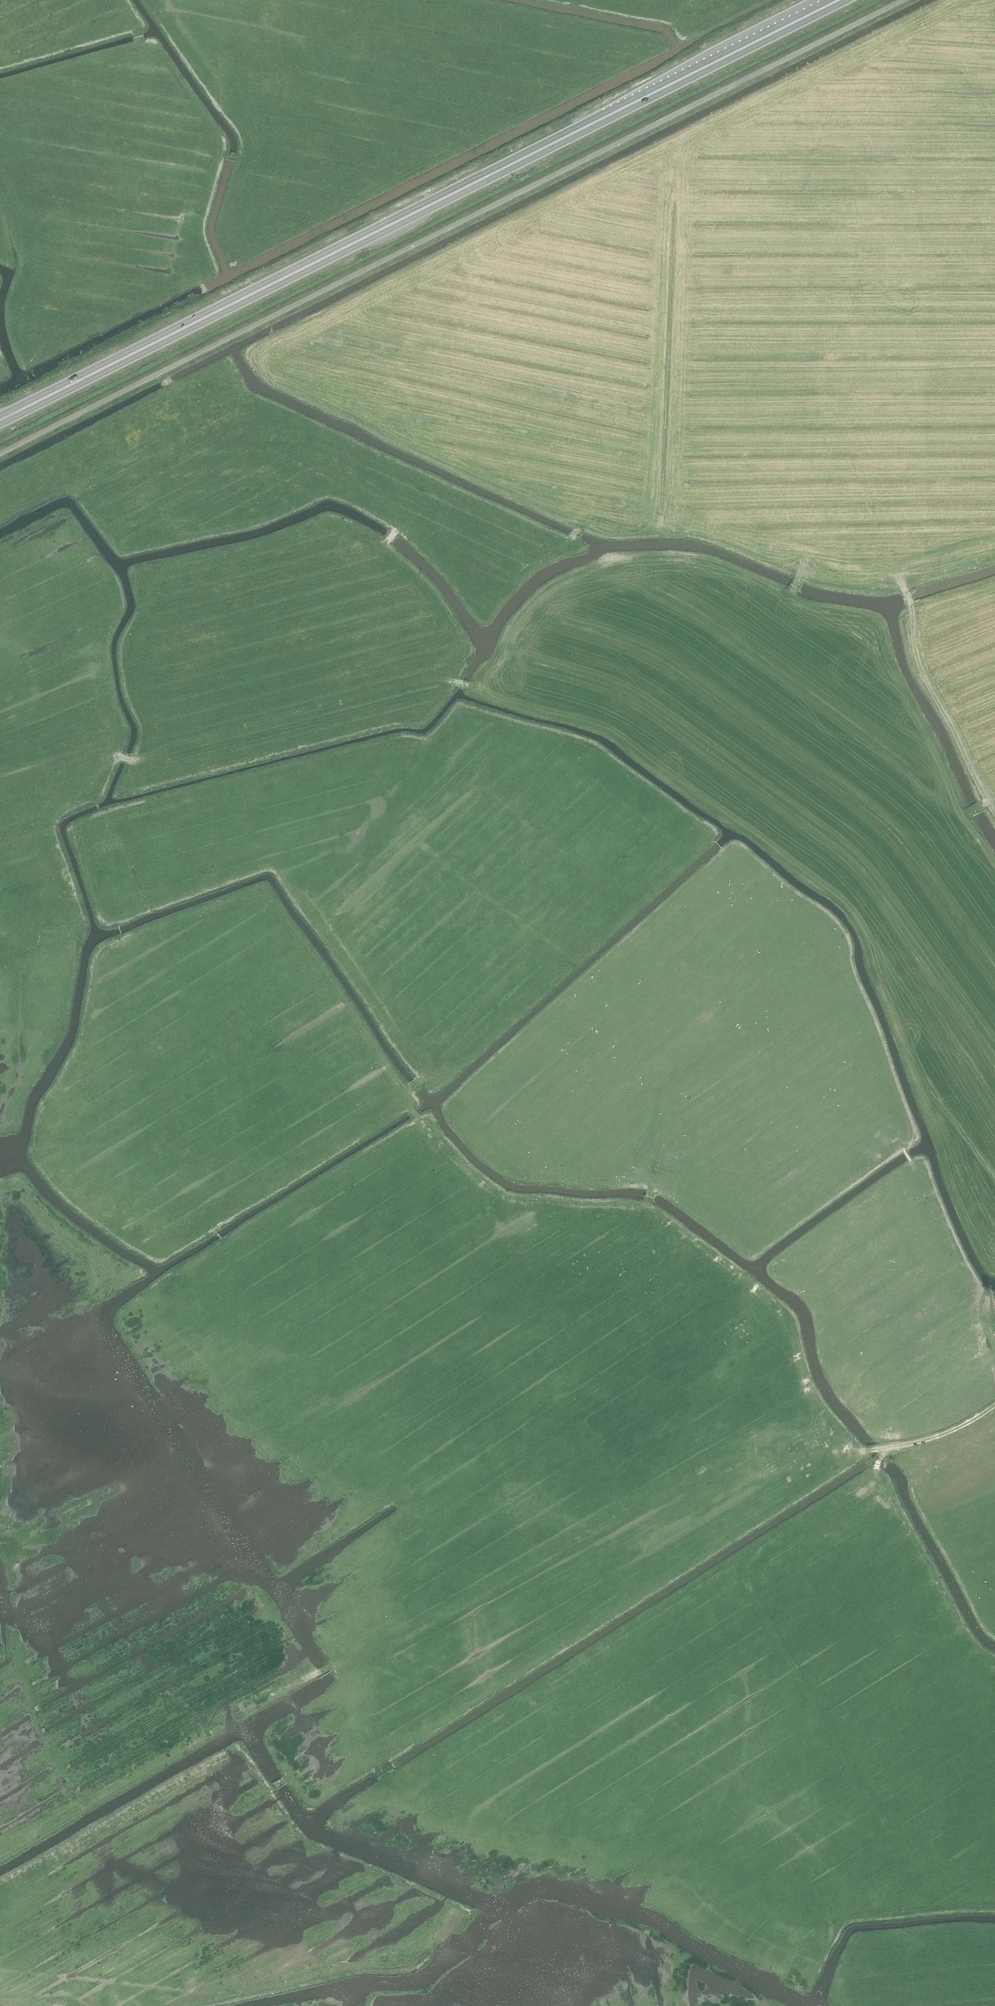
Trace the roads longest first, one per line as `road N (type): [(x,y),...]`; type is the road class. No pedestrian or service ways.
road 1 (trunk): [(0,420),(839,0)]
road 2 (track): [(994,867),(961,817),(883,639),(860,618),(797,607),(791,597),(805,569)]
road 3 (track): [(994,985),(833,881)]

